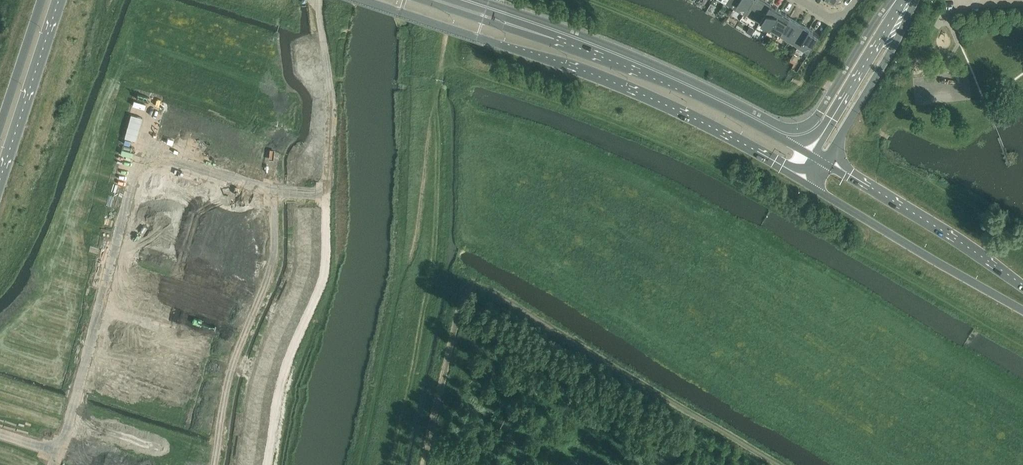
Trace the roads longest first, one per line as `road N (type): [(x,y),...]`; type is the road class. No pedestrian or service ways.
road 1 (secondary): [(367,0),(626,87),(797,177)]
road 2 (secondary): [(688,87),(421,0)]
road 3 (secondary): [(688,87),(454,0)]
road 4 (secondary): [(811,186),(1022,311)]
road 5 (secondary): [(1022,285),(824,162)]
road 6 (primary): [(0,181),(59,0)]
road 7 (tertiary): [(824,162),(915,0)]
road 8 (tertiary): [(906,0),(810,154)]
road 9 (secondary): [(810,154),(688,87)]
road 10 (primary): [(42,0),(0,130)]

